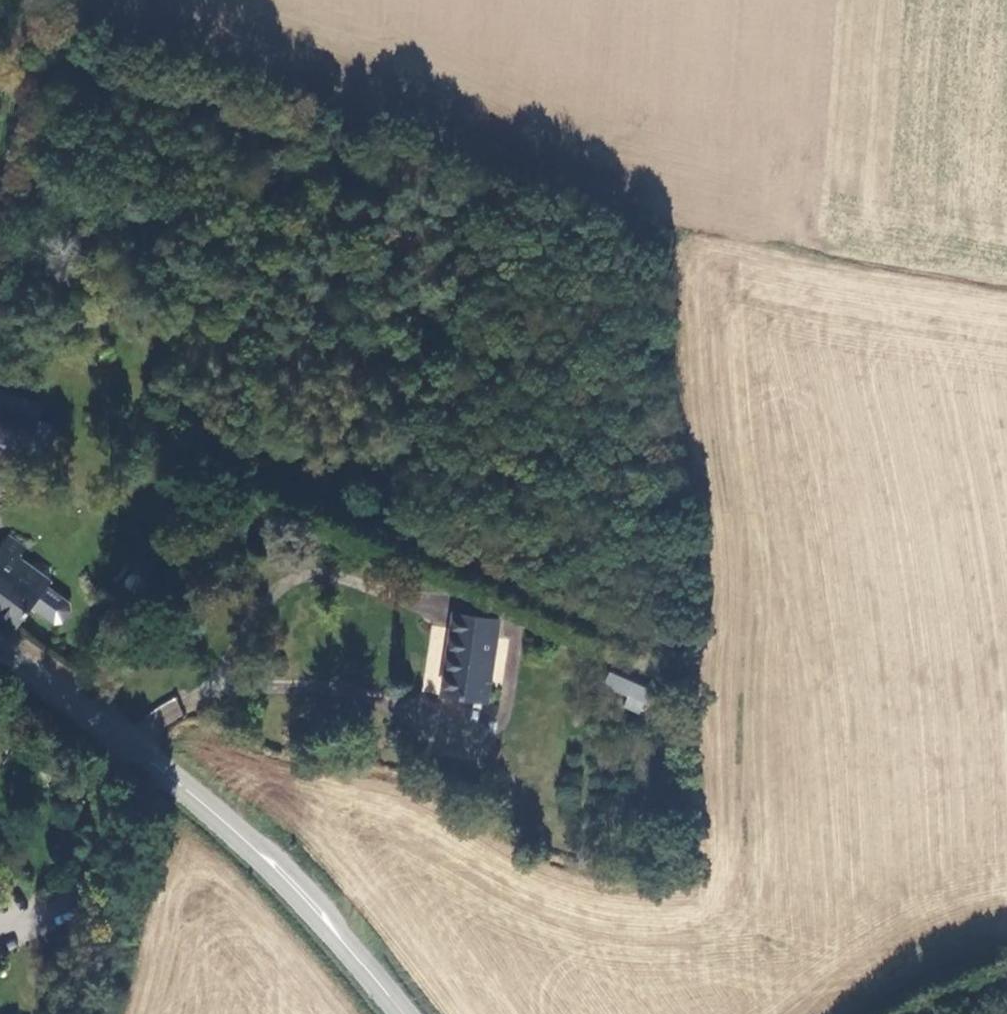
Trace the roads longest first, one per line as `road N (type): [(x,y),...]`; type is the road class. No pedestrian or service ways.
road 1 (tertiary): [(0,649),(260,850),(402,1013)]

